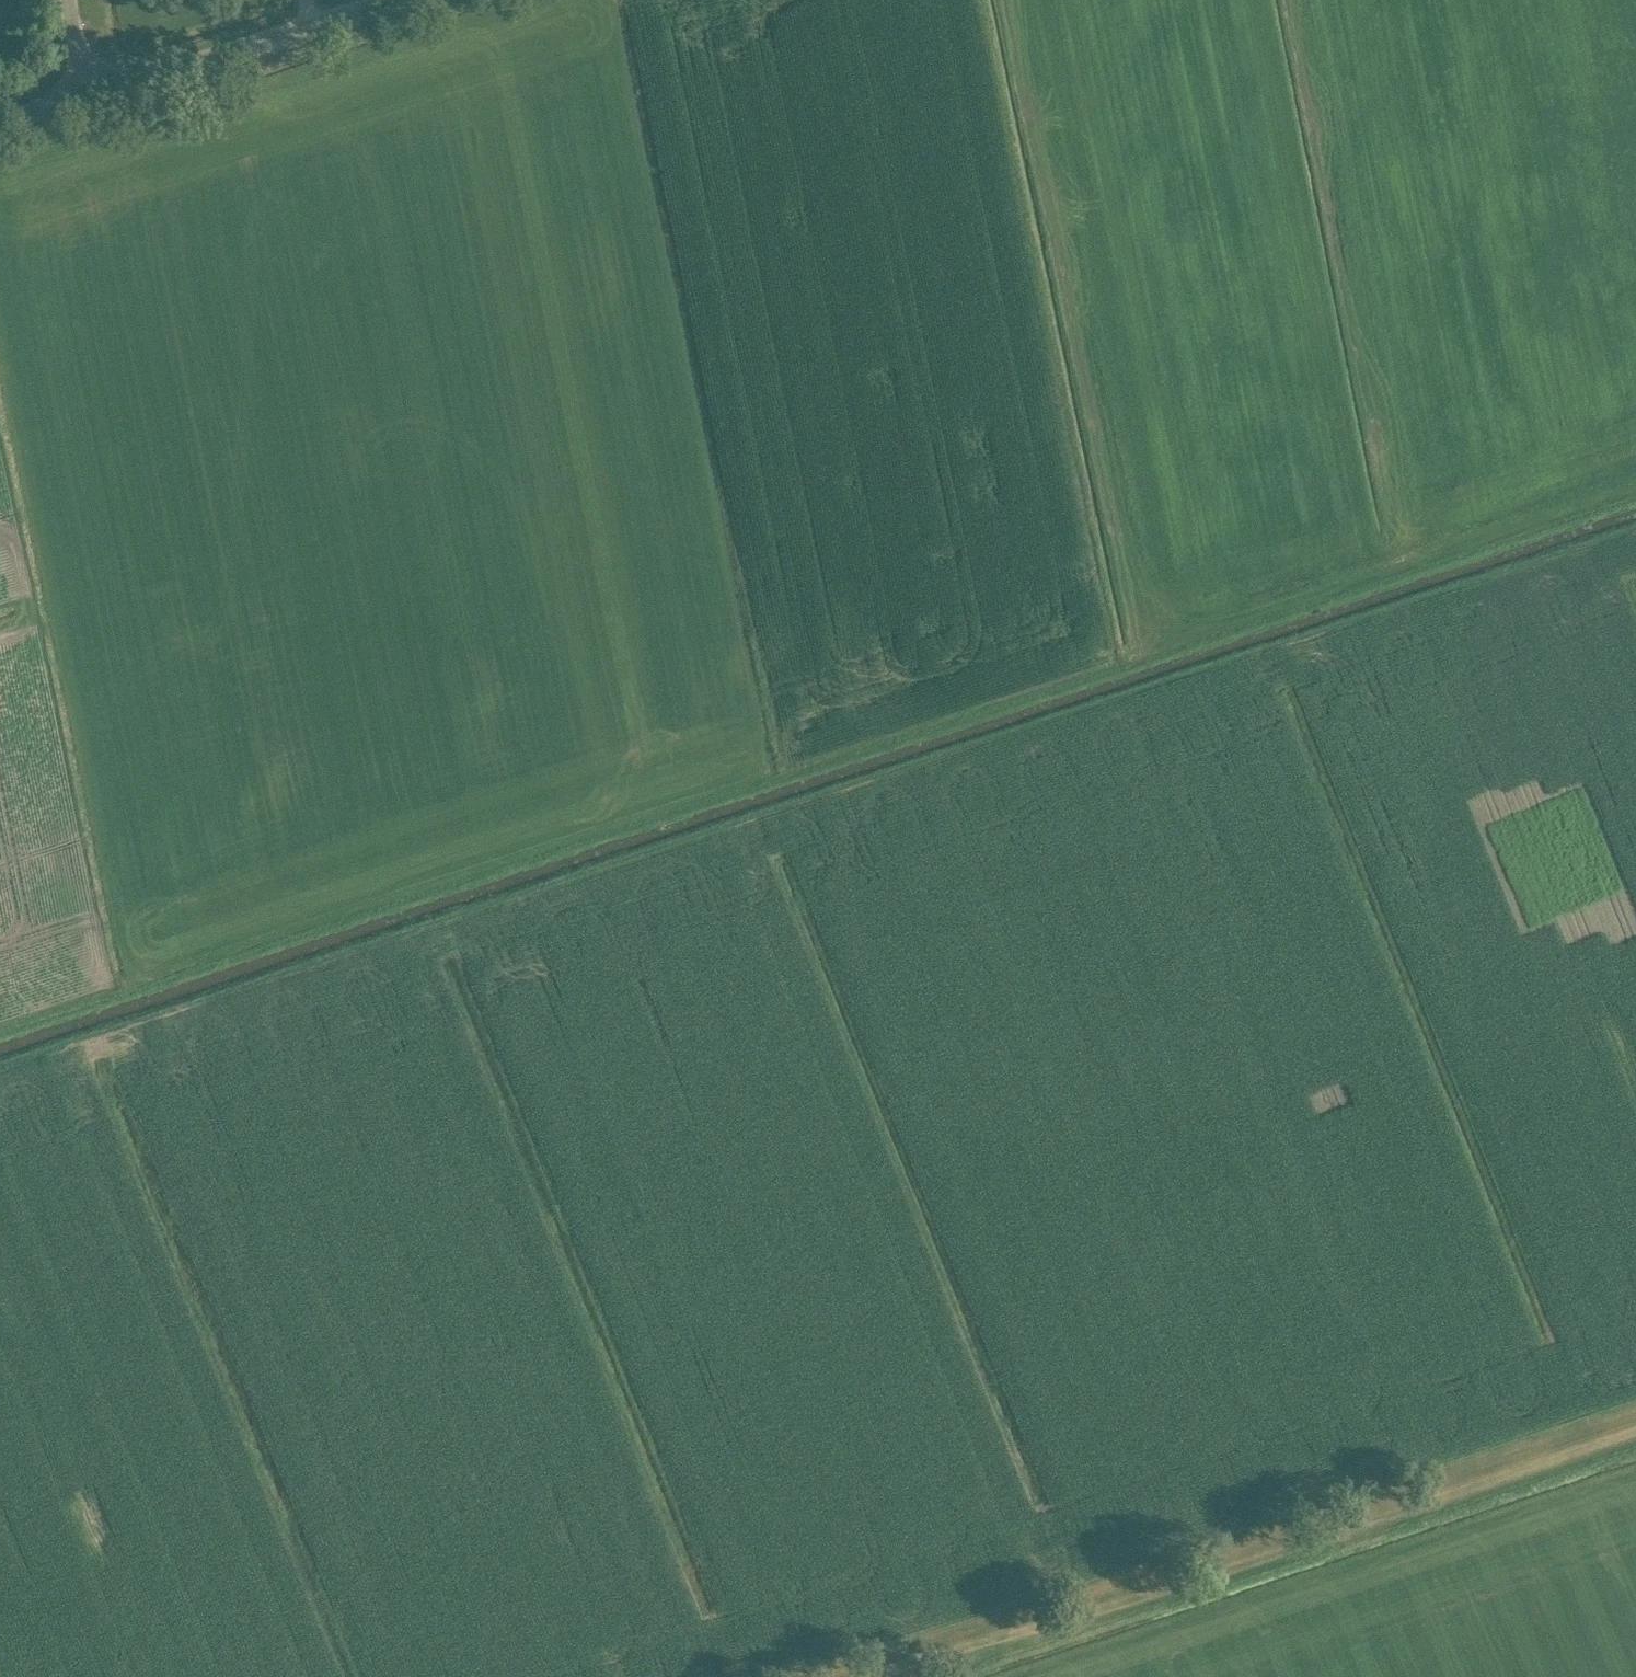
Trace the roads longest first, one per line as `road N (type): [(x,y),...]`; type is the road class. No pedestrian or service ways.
road 1 (track): [(891,1676),(1635,1431)]
road 2 (unclassified): [(91,111),(430,0)]

